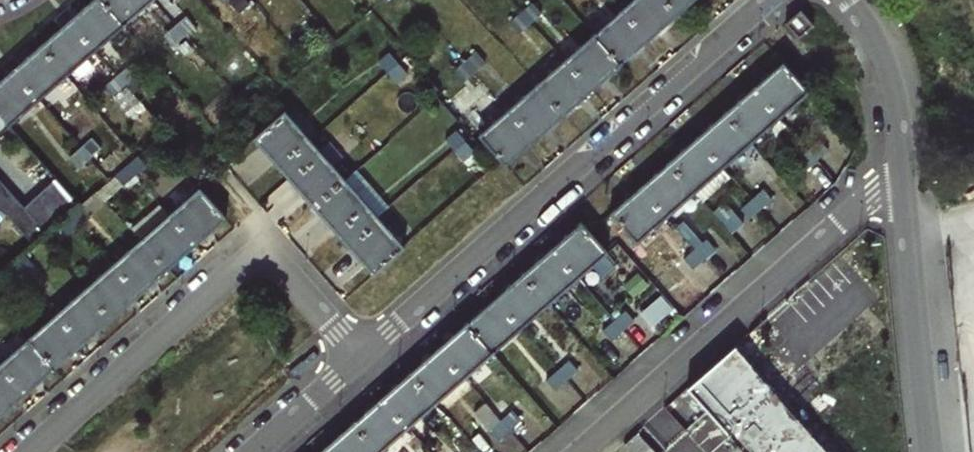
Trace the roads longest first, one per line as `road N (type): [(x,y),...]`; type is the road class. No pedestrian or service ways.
road 1 (residential): [(366,360),(765,0)]
road 2 (residential): [(366,360),(263,245),(29,451)]
road 3 (residential): [(581,451),(904,167)]
road 4 (tertiary): [(929,451),(904,167)]
road 5 (tertiary): [(904,167),(891,82),(847,0)]
road 6 (residential): [(260,451),(366,360)]

